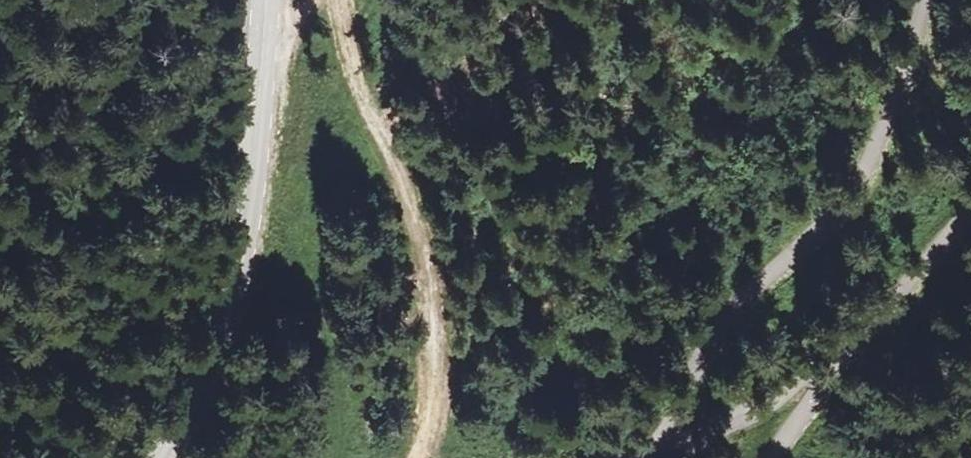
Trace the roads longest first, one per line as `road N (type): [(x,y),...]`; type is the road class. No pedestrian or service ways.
road 1 (unclassified): [(609,457),(641,449),(659,433),(739,313),(846,205),(912,0)]
road 2 (secondary): [(151,457),(203,385),(226,313),(249,188),(264,0)]
road 3 (track): [(421,457),(441,388),(430,291),(401,196),(353,89),(332,0)]
road 4 (track): [(328,457),(338,370),(341,181),(304,0)]
road 5 (unclassified): [(970,221),(766,406),(739,457)]

